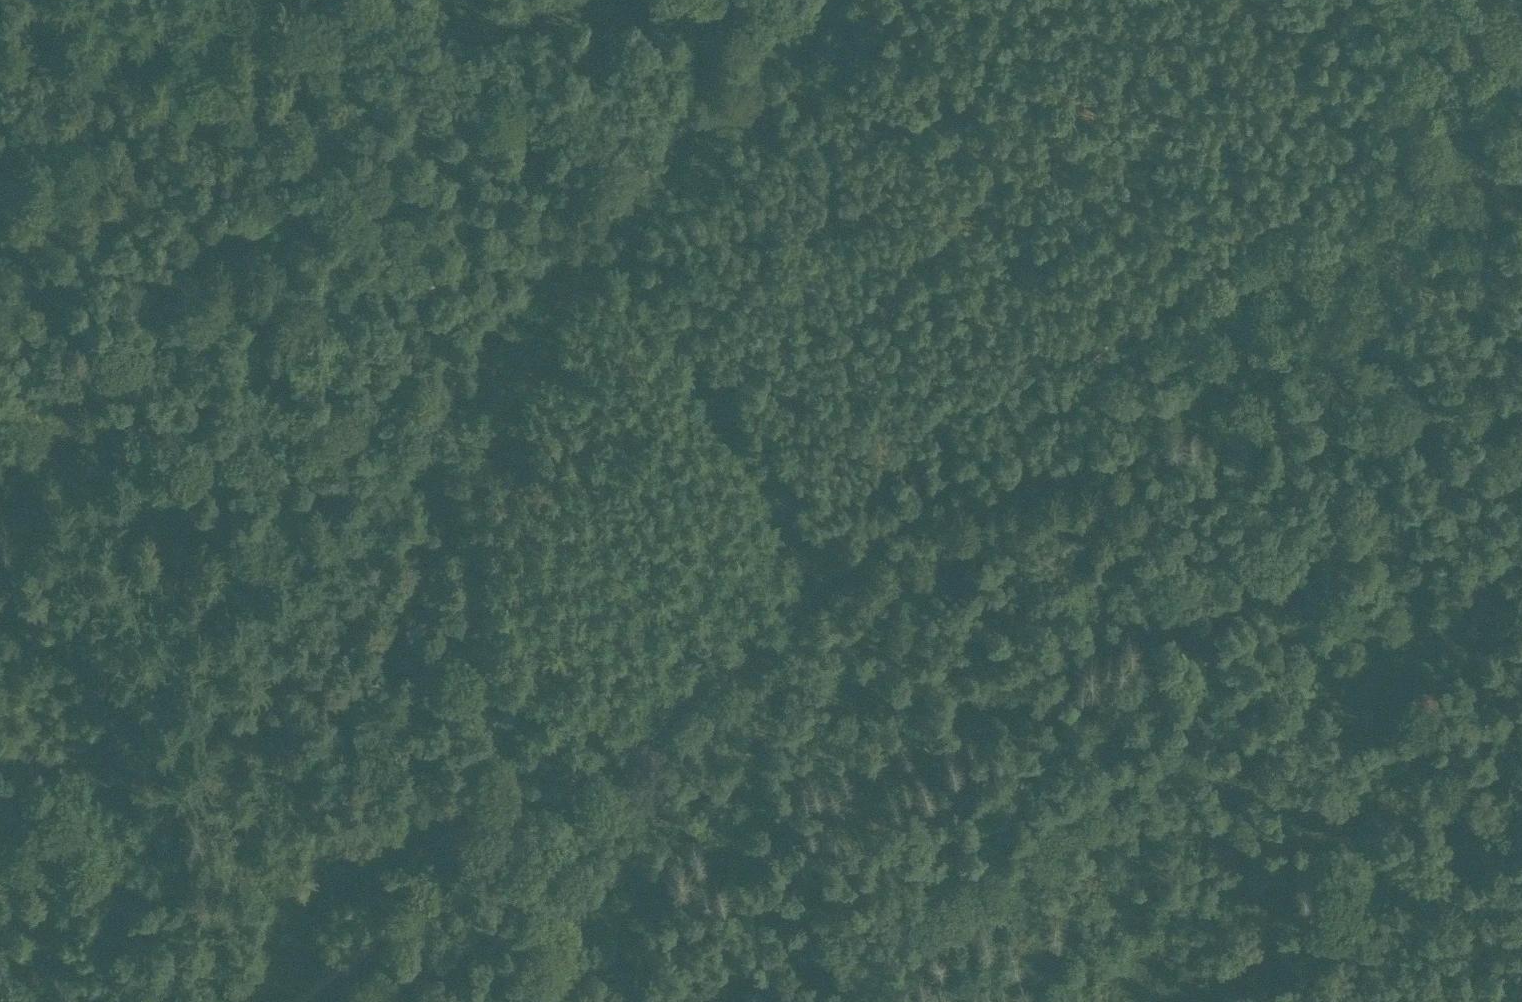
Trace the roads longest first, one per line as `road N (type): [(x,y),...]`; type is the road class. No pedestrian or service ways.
road 1 (track): [(1515,0),(301,1001)]
road 2 (track): [(565,1001),(456,565),(448,354),(428,271),(342,71),(297,0)]

